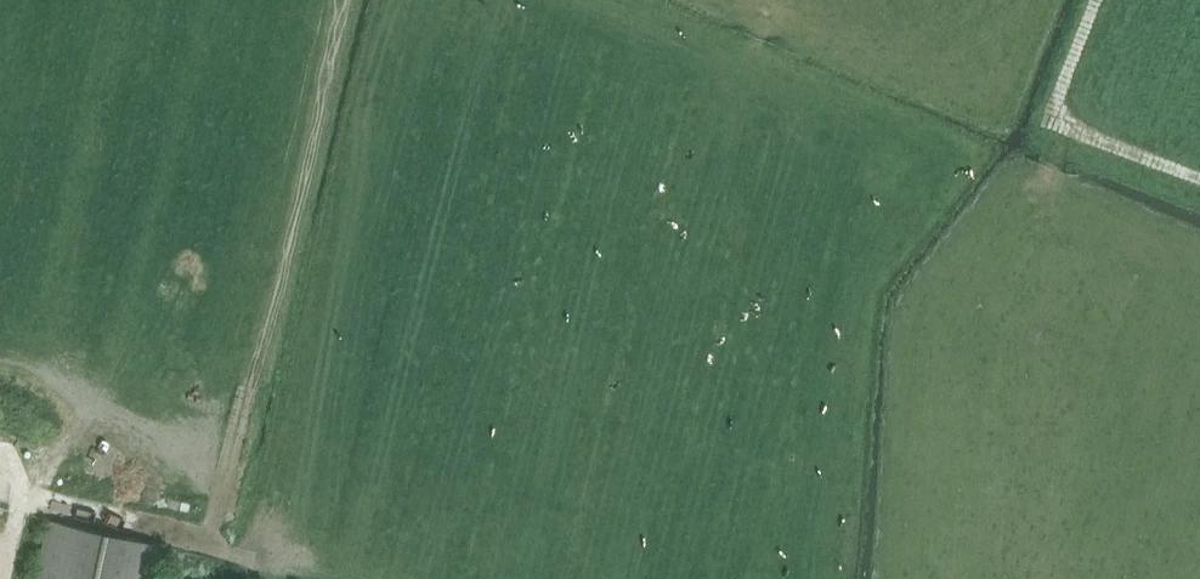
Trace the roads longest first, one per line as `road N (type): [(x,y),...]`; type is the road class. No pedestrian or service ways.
road 1 (track): [(1096,0),(1054,106),(1060,125),(1199,177)]

